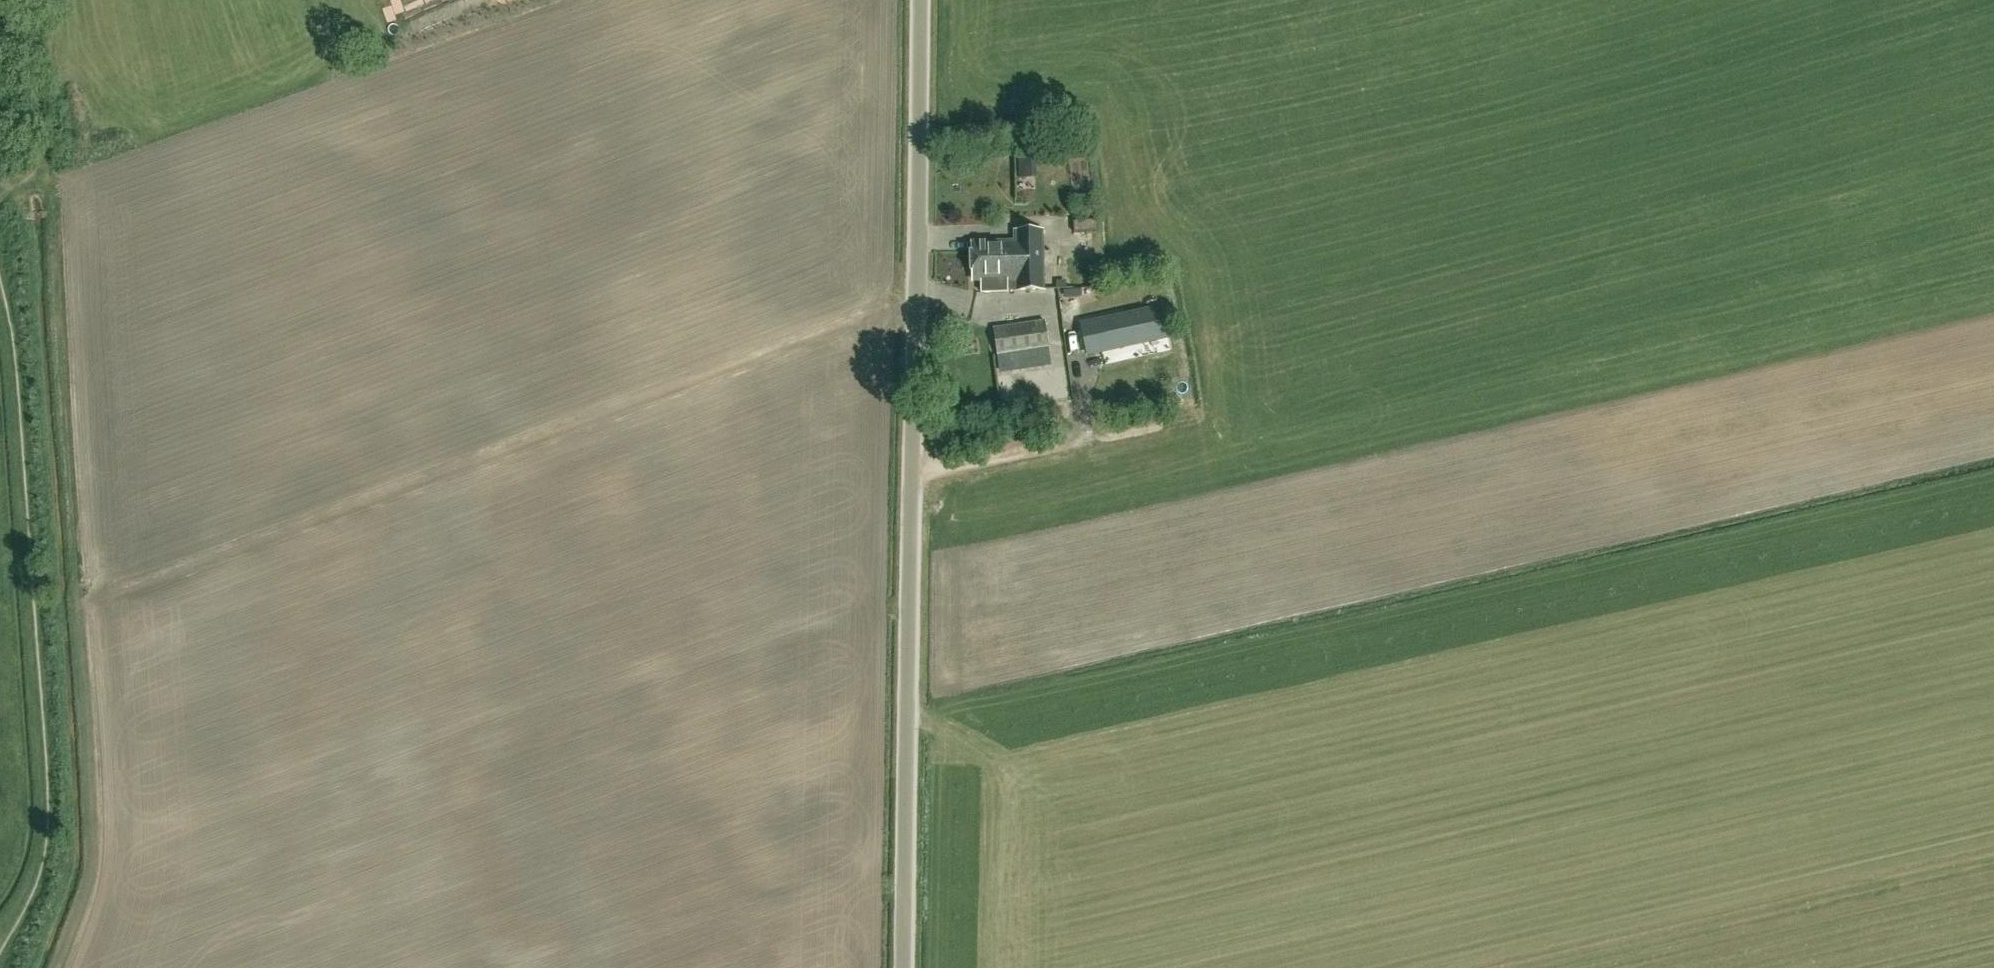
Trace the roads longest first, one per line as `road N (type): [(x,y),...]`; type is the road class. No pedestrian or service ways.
road 1 (unclassified): [(904,967),(920,0)]

